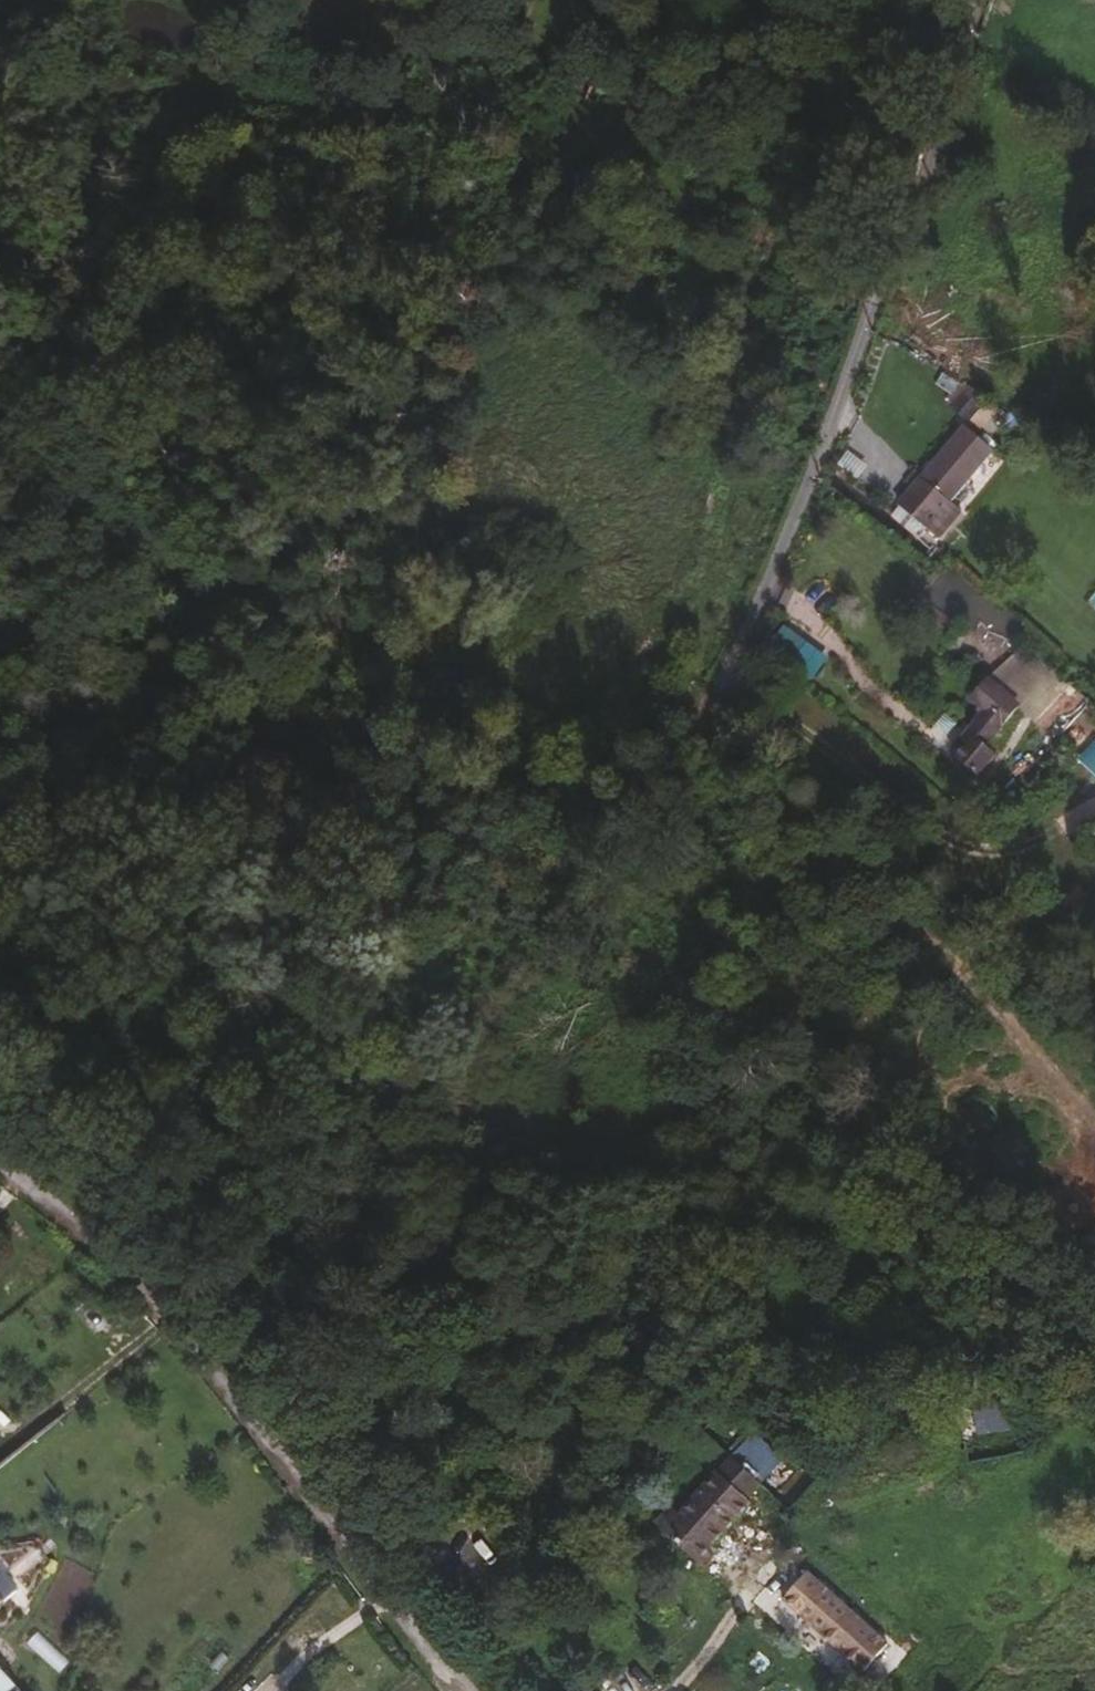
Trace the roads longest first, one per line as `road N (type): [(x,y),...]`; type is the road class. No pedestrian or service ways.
road 1 (track): [(969,0),(914,192),(685,740),(639,778),(542,763),(378,696),(109,556),(52,566),(0,611)]
road 2 (track): [(663,1690),(881,1432)]

